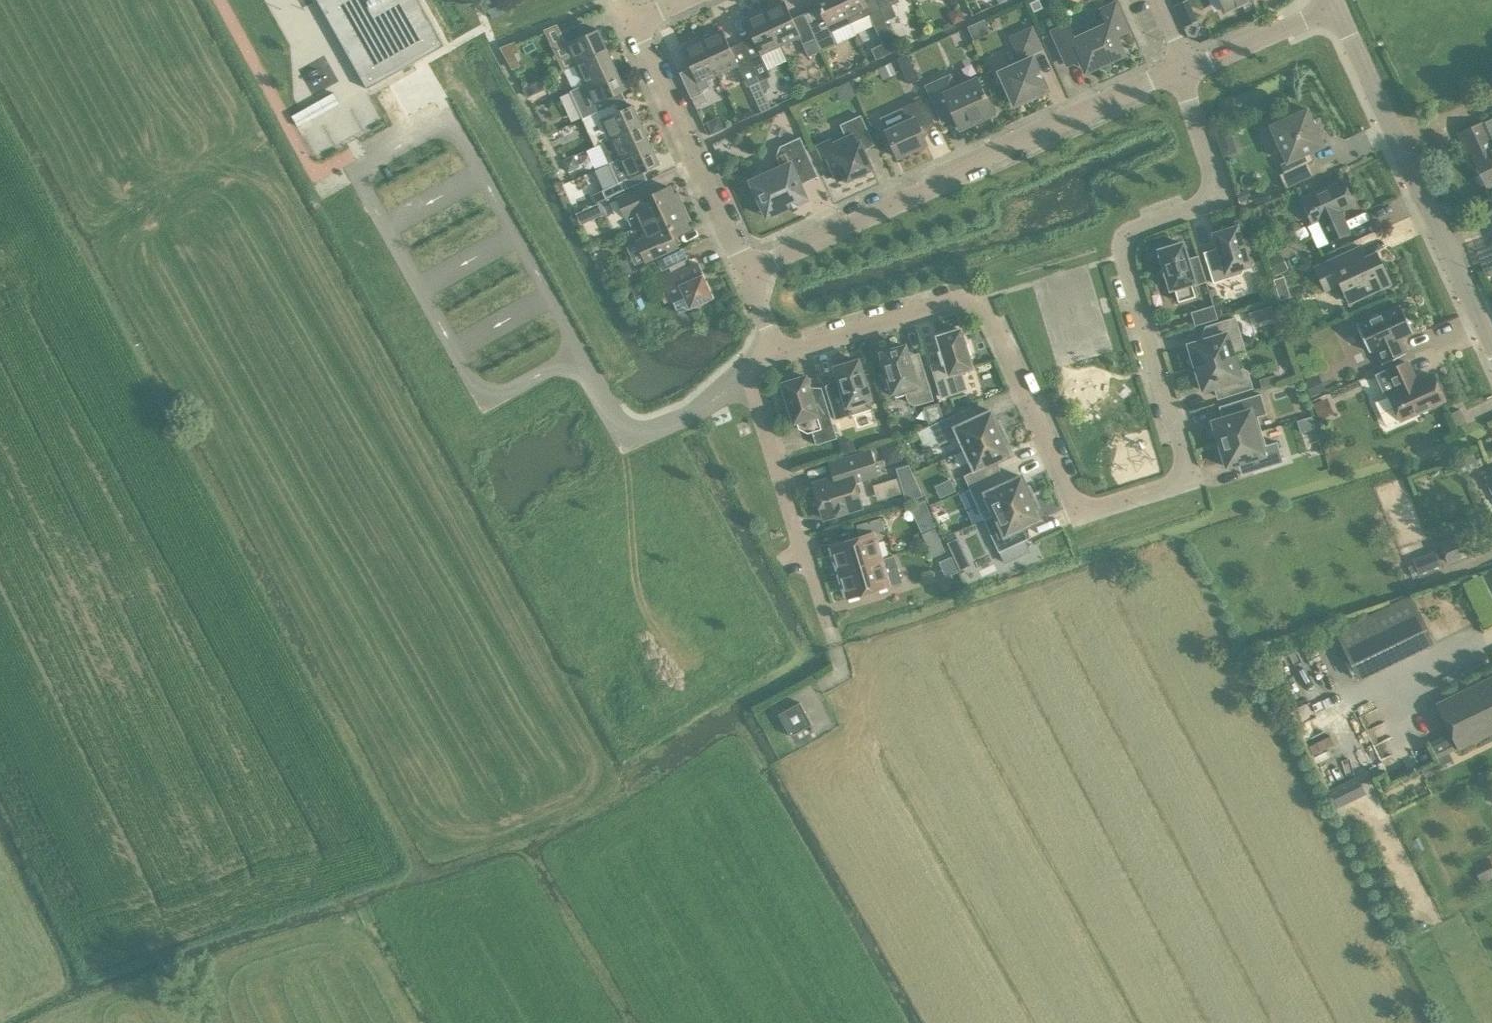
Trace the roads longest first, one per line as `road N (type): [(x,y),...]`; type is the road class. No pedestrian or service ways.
road 1 (residential): [(780,352),(968,296),(988,313),(1075,500),(1100,508),(1177,481),(1186,467),(1121,244),(1131,231),(1213,190),(1181,69)]
road 2 (residential): [(1181,69),(955,168),(925,191),(745,274)]
road 3 (residential): [(1491,342),(1335,6)]
road 4 (residential): [(826,621),(749,374),(760,358),(780,352)]
road 5 (residential): [(745,274),(632,23)]
road 6 (residential): [(1335,6),(1181,69)]

